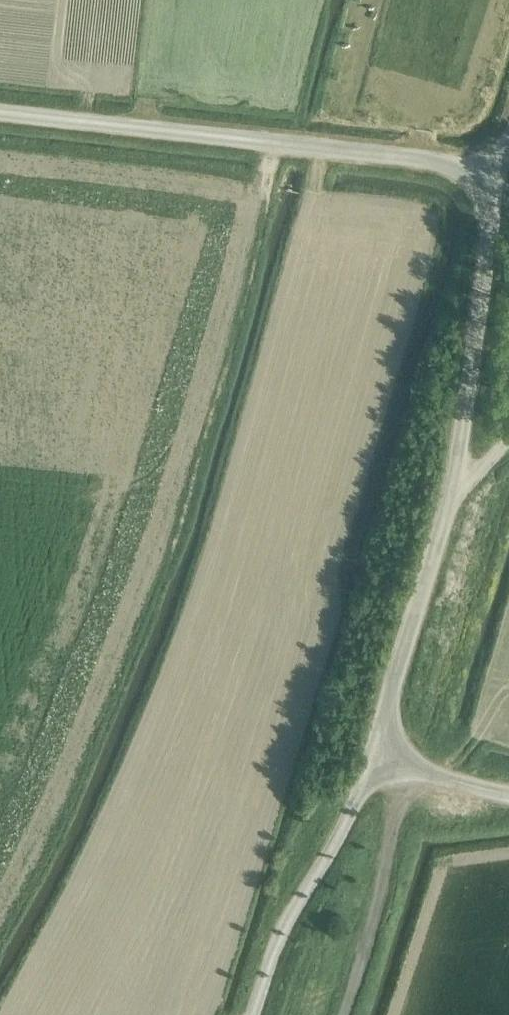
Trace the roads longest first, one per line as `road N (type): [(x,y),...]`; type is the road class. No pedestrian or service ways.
road 1 (unclassified): [(492,168),(0,112)]
road 2 (unclassified): [(451,494),(479,346),(492,168)]
road 3 (unclassified): [(253,1014),(379,756)]
road 4 (unclassified): [(379,756),(451,494)]
road 5 (track): [(350,1014),(386,892),(400,797),(379,756)]
road 6 (unclassified): [(379,756),(479,790),(508,792)]

